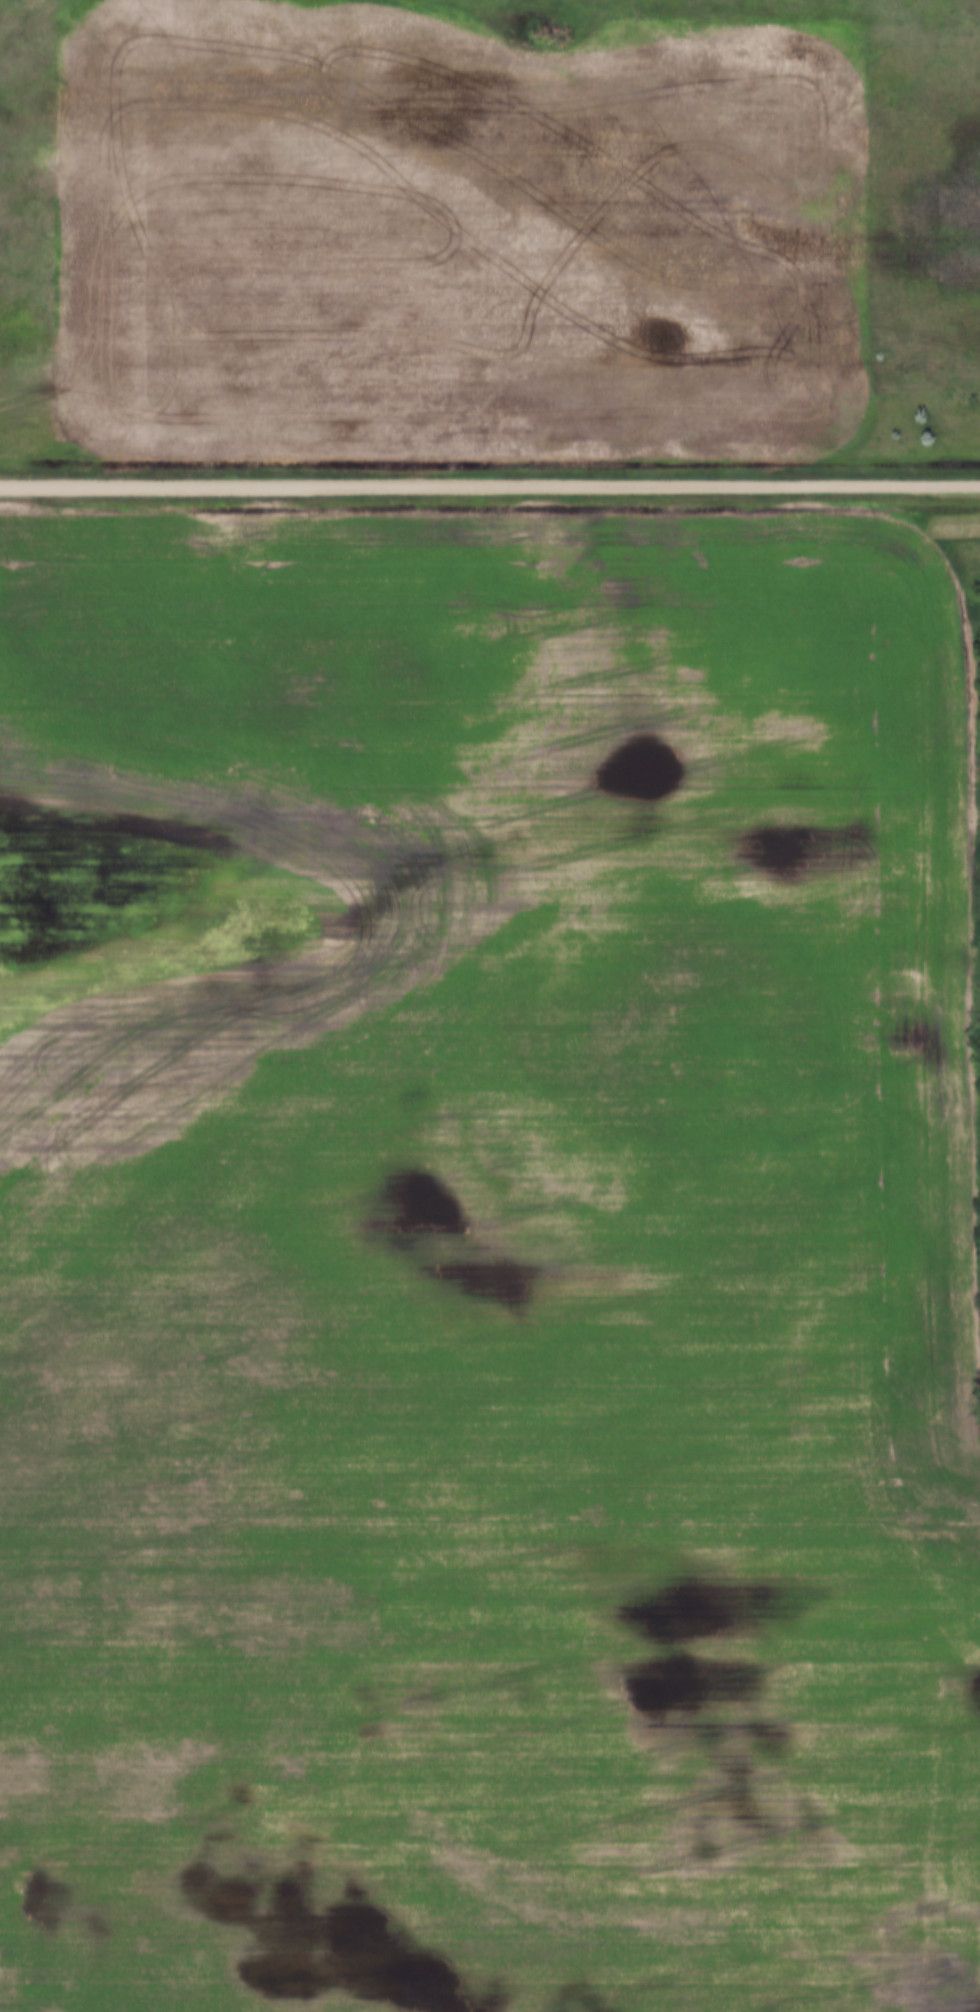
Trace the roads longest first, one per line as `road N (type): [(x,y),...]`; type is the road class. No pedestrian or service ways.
road 1 (residential): [(979,484),(0,484)]

